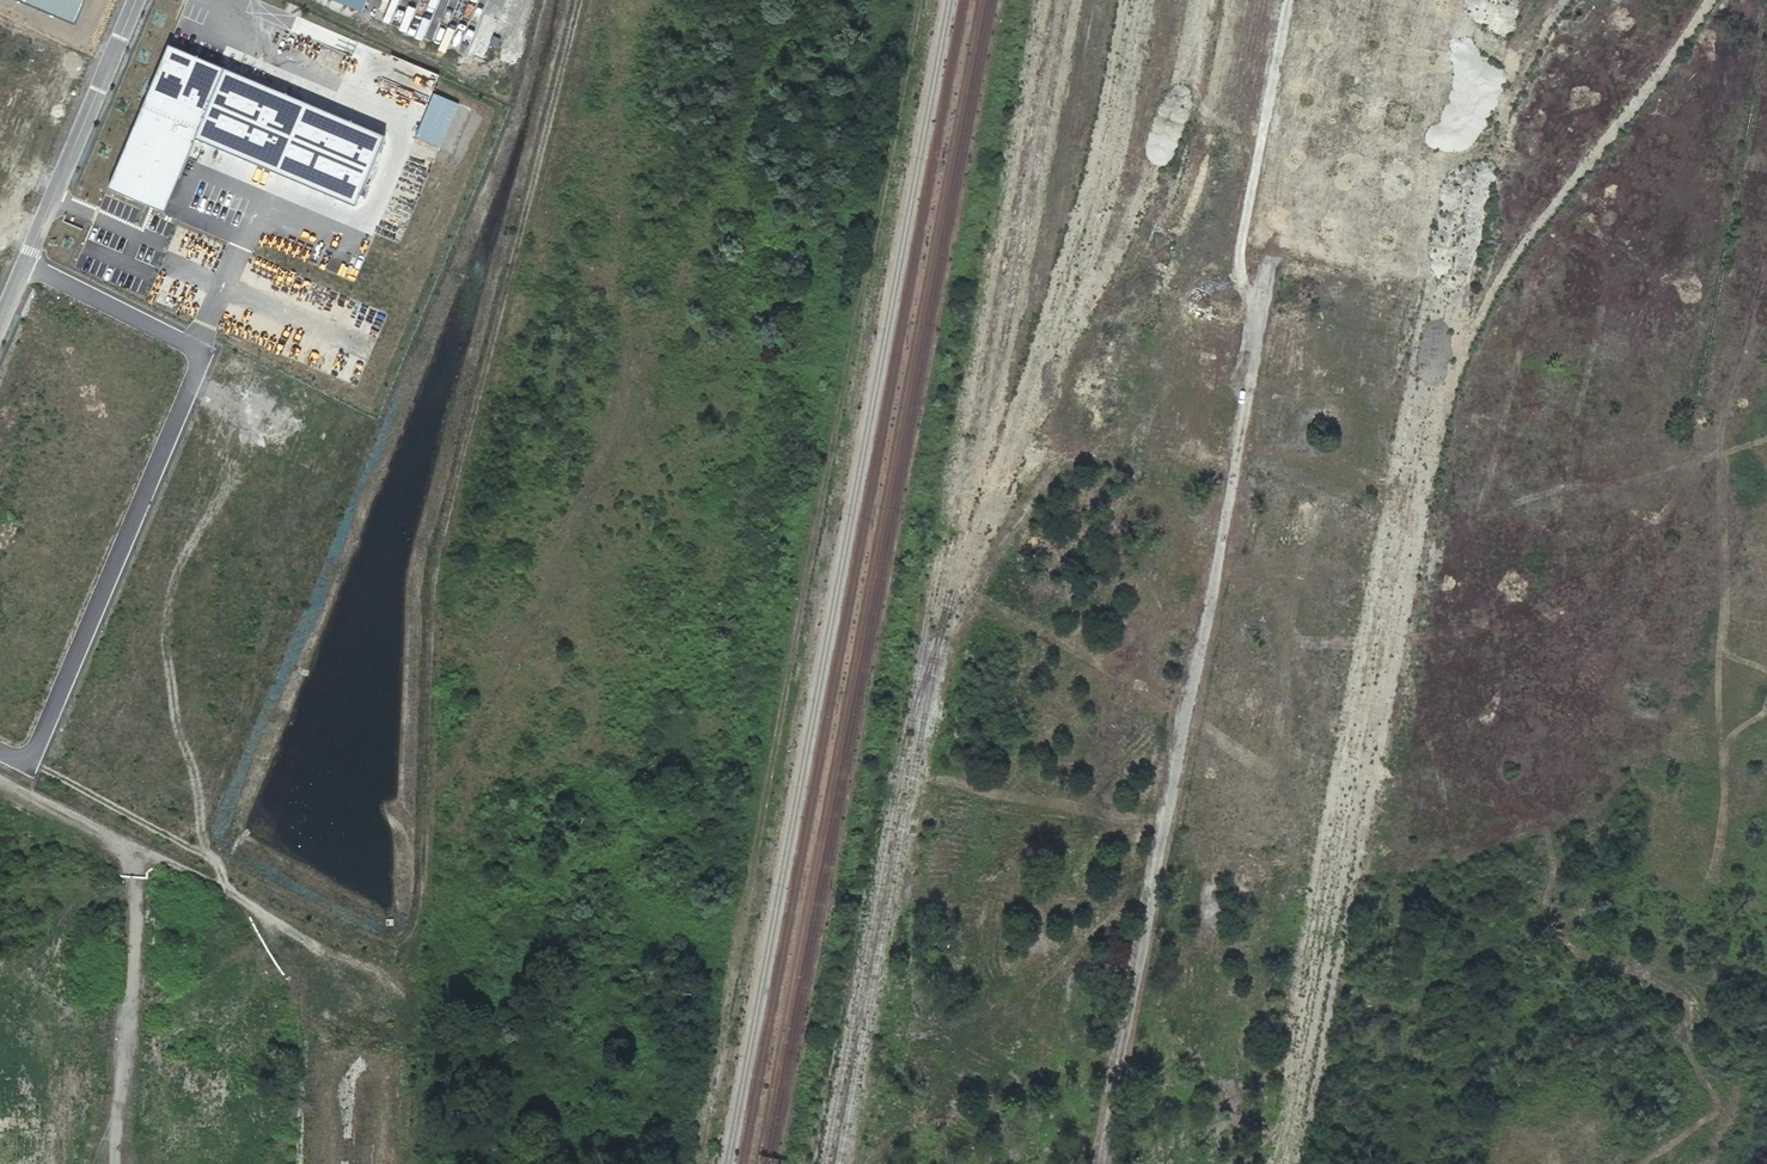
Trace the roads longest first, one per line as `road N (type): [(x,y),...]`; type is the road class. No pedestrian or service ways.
road 1 (unclassified): [(0,753),(27,767),(202,356),(34,267)]
road 2 (unclassified): [(137,0),(27,263)]
road 3 (track): [(1156,621),(1107,659),(988,615)]

